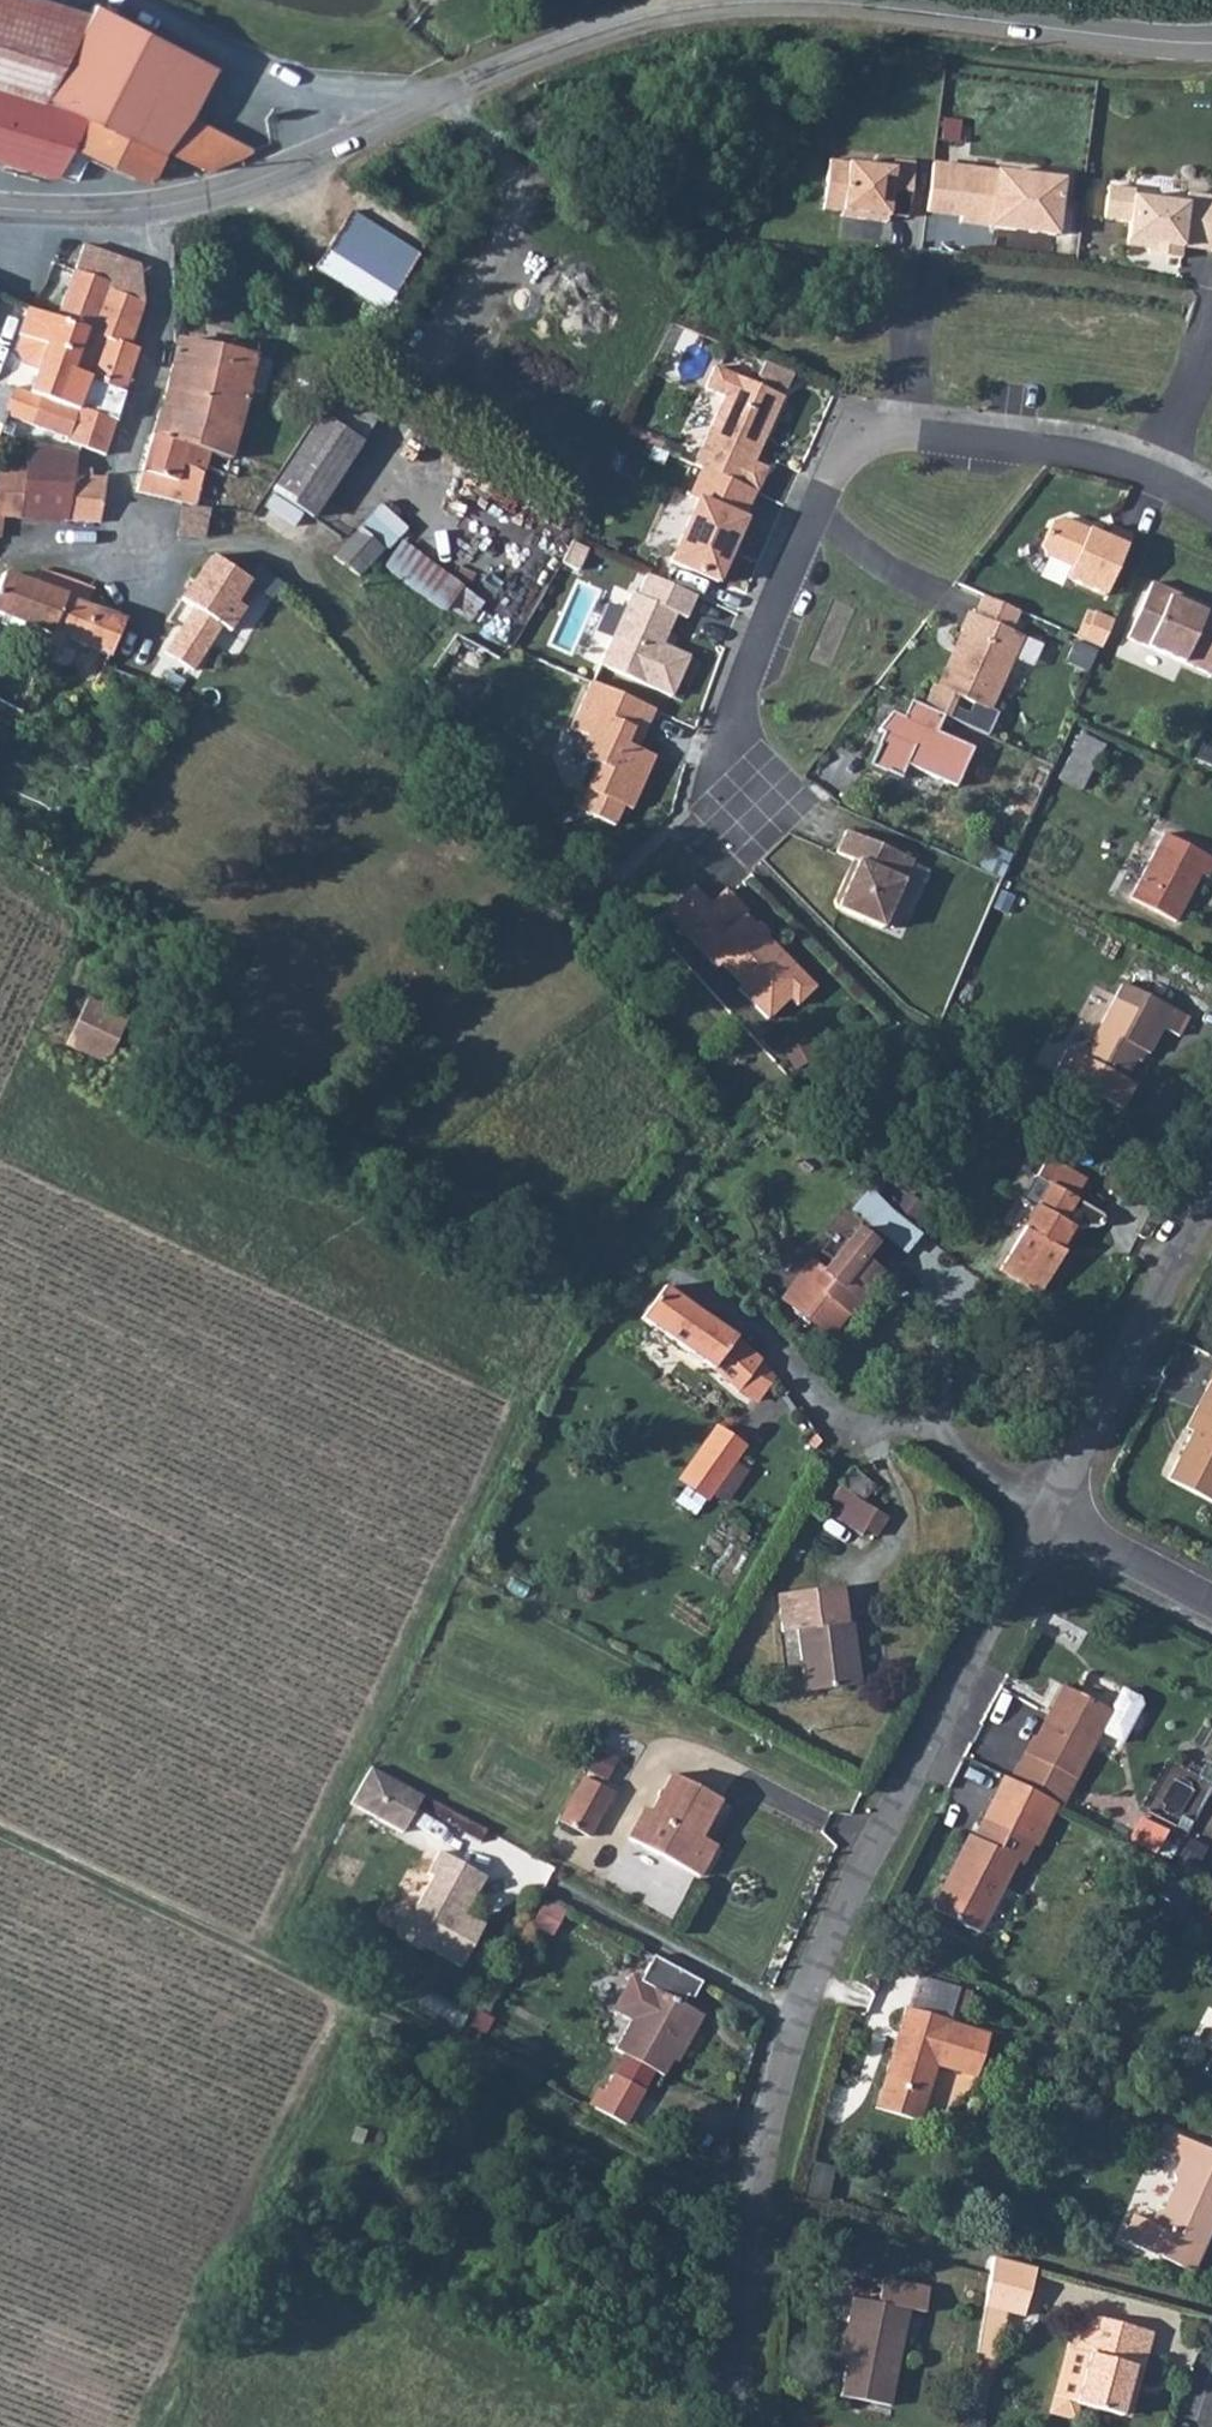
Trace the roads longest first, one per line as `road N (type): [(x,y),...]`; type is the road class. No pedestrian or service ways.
road 1 (tertiary): [(1211,44),(821,2),(737,4),(649,16),(571,40),(242,185),(161,204),(58,210),(0,205)]
road 2 (residential): [(1047,1520),(855,1874),(798,2018),(765,2129),(734,2426)]
road 3 (track): [(756,2211),(584,2135),(440,2045),(0,1839)]
road 4 (residential): [(1211,511),(1146,475),(1087,457),(901,427),(836,441),(810,473),(720,709),(729,799)]
road 5 (residential): [(1211,1200),(1047,1520)]
road 6 (residential): [(1047,1520),(1211,1608)]

